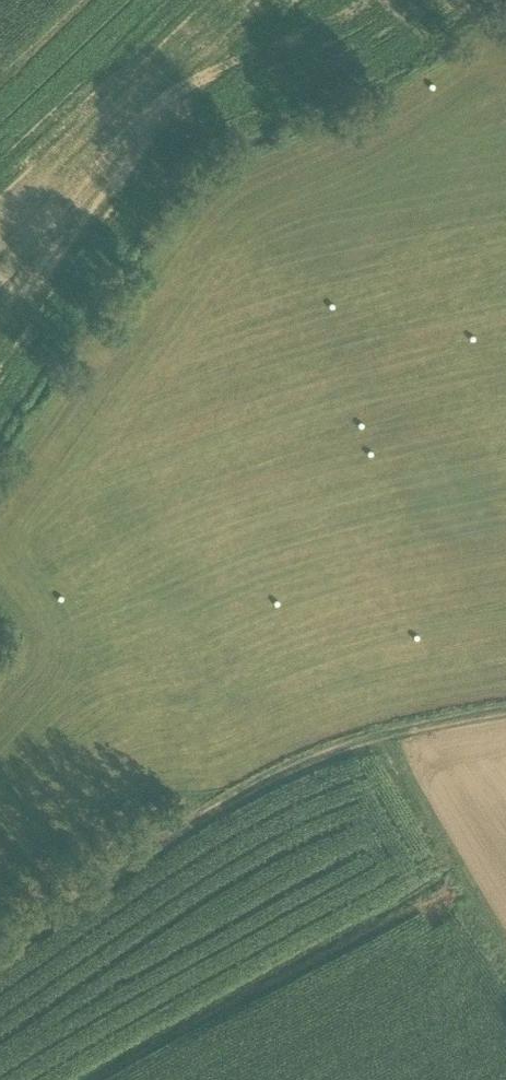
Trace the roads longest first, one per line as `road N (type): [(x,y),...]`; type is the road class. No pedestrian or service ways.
road 1 (track): [(0,950),(238,792),(372,737),(505,703)]
road 2 (track): [(372,737),(505,963)]

